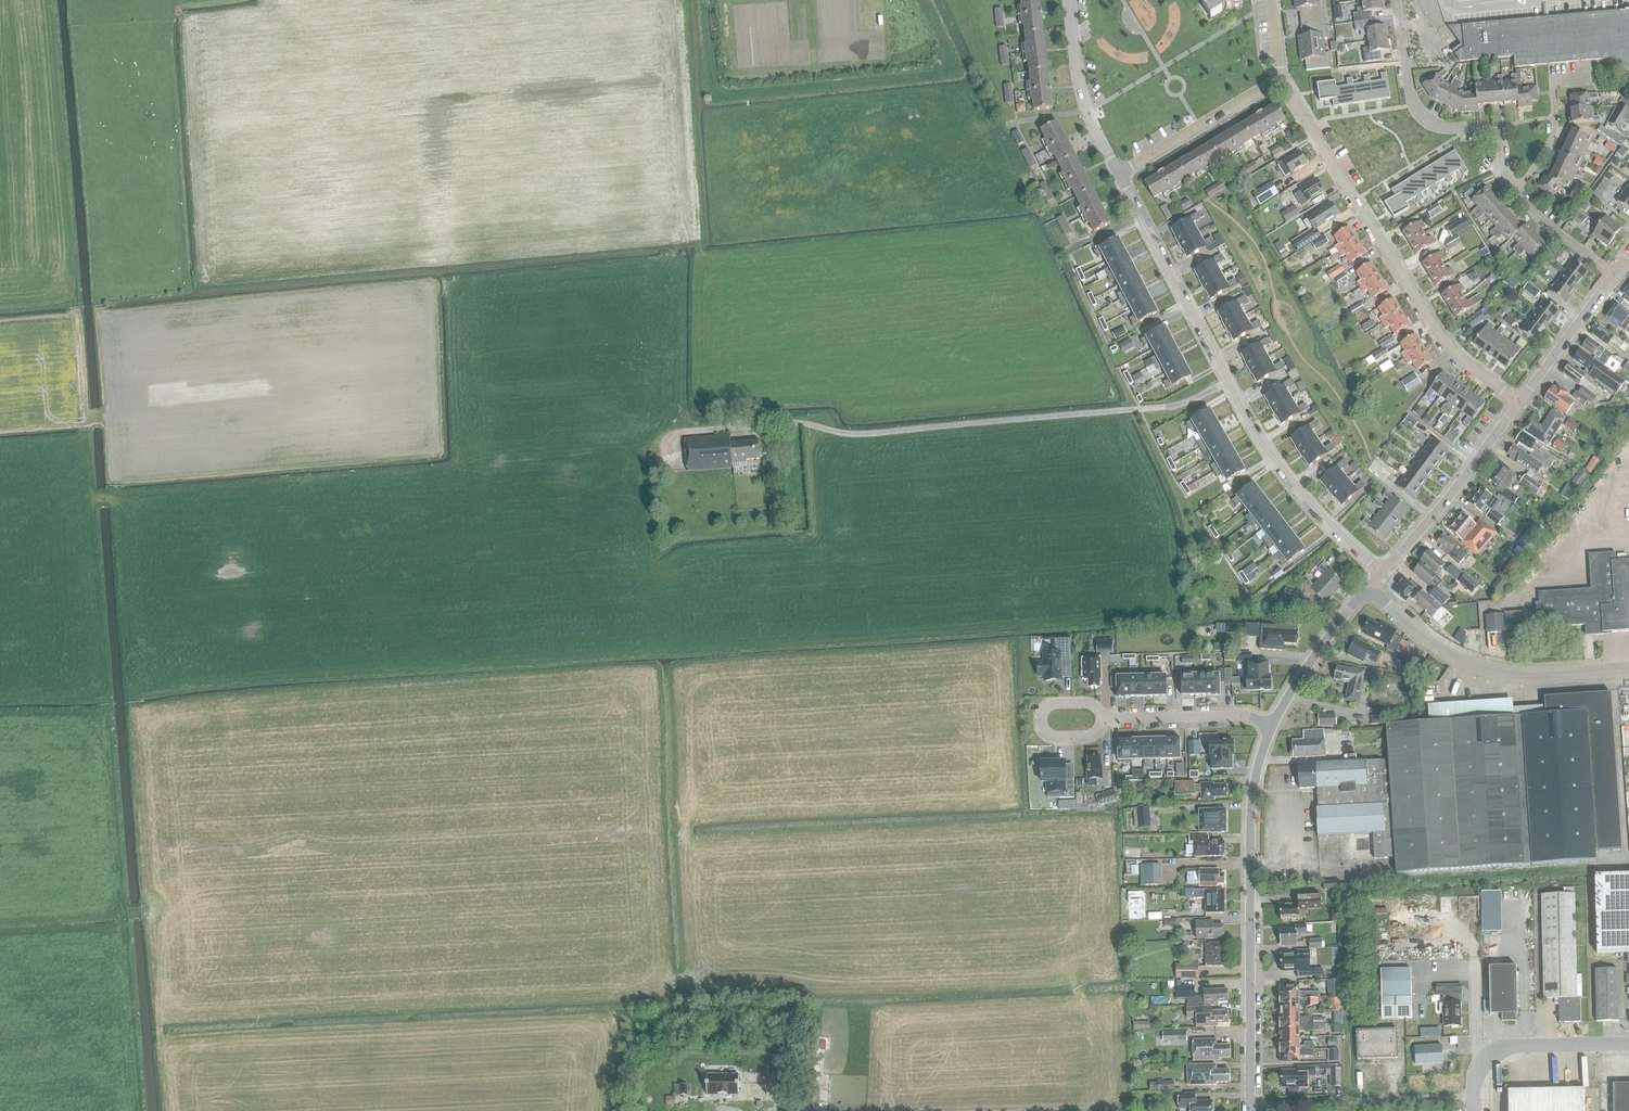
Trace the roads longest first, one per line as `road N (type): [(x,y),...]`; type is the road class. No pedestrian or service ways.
road 1 (residential): [(1380,570),(1274,460),(1118,174)]
road 2 (residential): [(1518,399),(1432,327),(1281,77)]
road 3 (tertiary): [(1251,1105),(1250,822),(1275,718)]
road 4 (residential): [(1616,276),(1513,190),(1494,134),(1438,126),(1421,115),(1411,96),(1397,0)]
road 5 (tertiary): [(1628,669),(1494,672),(1459,660),(1373,596)]
road 6 (residential): [(1251,1105),(1473,1096)]
road 7 (residential): [(1380,570),(1434,514),(1518,399)]
road 8 (residential): [(1118,174),(1281,77)]
road 9 (residential): [(1118,174),(1081,93),(1069,0)]
road 10 (unclassified): [(1473,1096),(1484,1067),(1511,1050),(1628,1047)]
road 11 (residential): [(1275,718),(1106,720)]
road 12 (tertiary): [(1275,718),(1351,609),(1373,596)]
road 13 (residential): [(1518,399),(1616,276)]
road 14 (residential): [(1106,720),(1085,702),(1043,711),(1051,737),(1094,733)]

